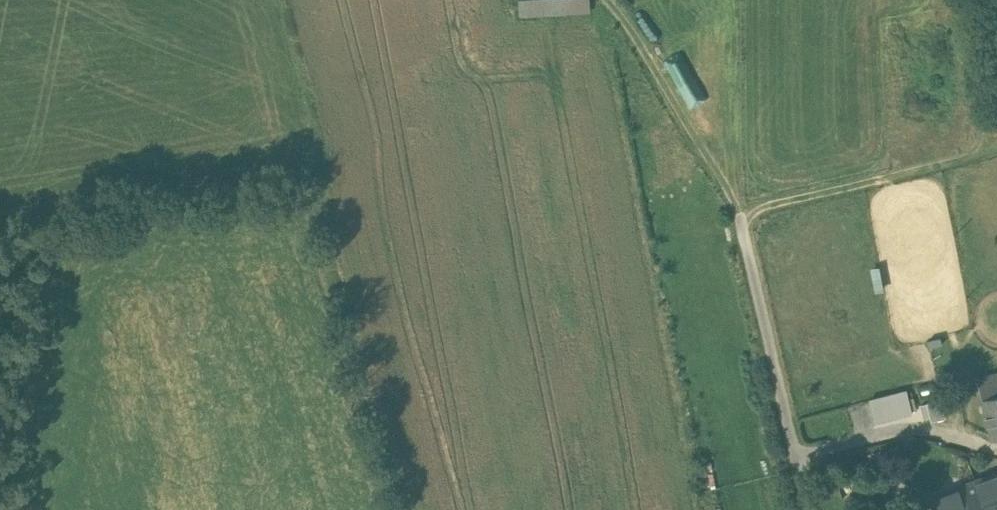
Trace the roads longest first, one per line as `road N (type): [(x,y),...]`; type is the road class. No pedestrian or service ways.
road 1 (residential): [(807,509),(739,209)]
road 2 (track): [(603,0),(739,209)]

